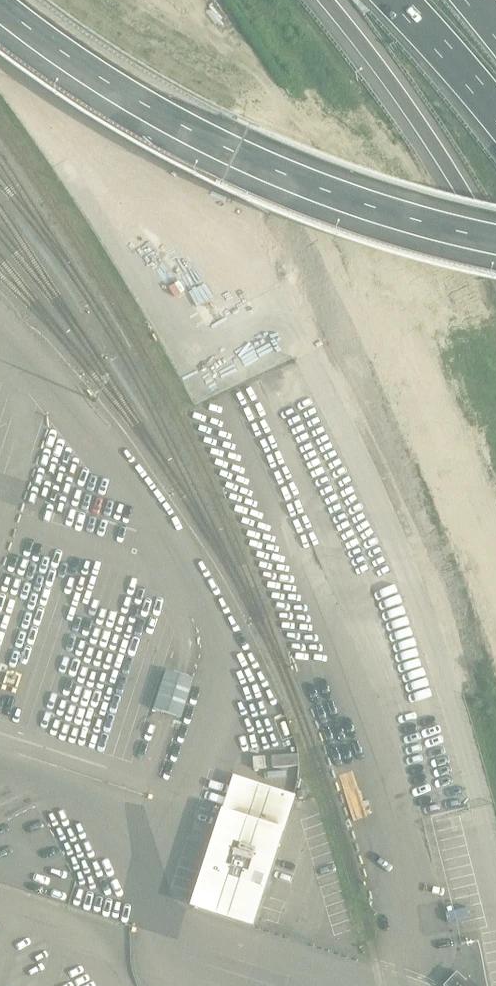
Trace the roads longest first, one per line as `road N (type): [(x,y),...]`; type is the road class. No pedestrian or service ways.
road 1 (motorway): [(0,6),(160,119),(238,160),(341,204),(495,248)]
road 2 (motorway): [(326,0),(425,131),(495,256)]
road 3 (motorway): [(395,0),(495,119)]

